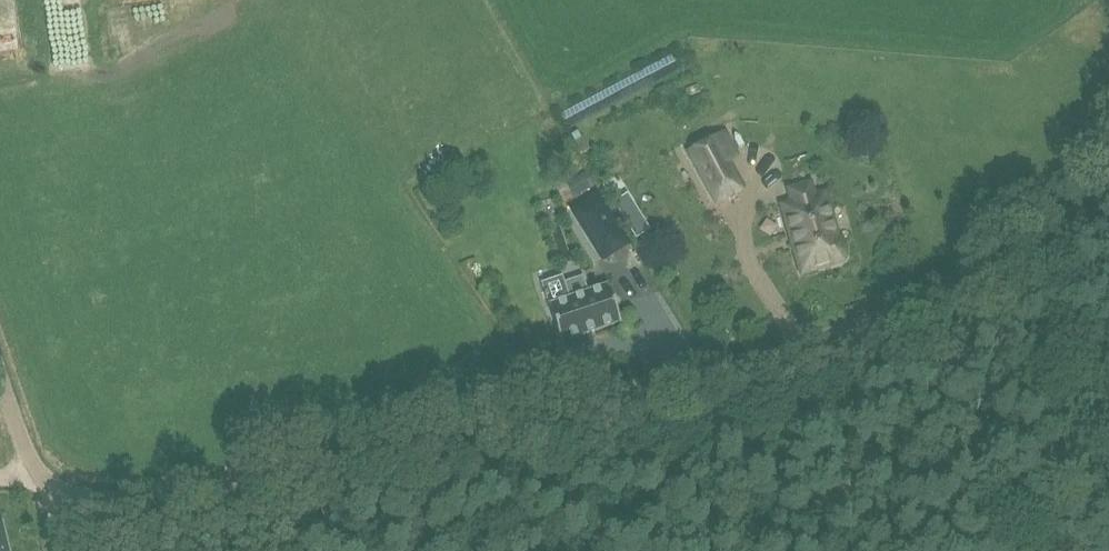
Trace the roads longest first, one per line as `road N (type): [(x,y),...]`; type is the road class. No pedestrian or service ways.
road 1 (unclassified): [(48,484),(78,496),(136,499),(505,429),(726,373),(895,315),(979,276),(1047,227),(1108,165)]

